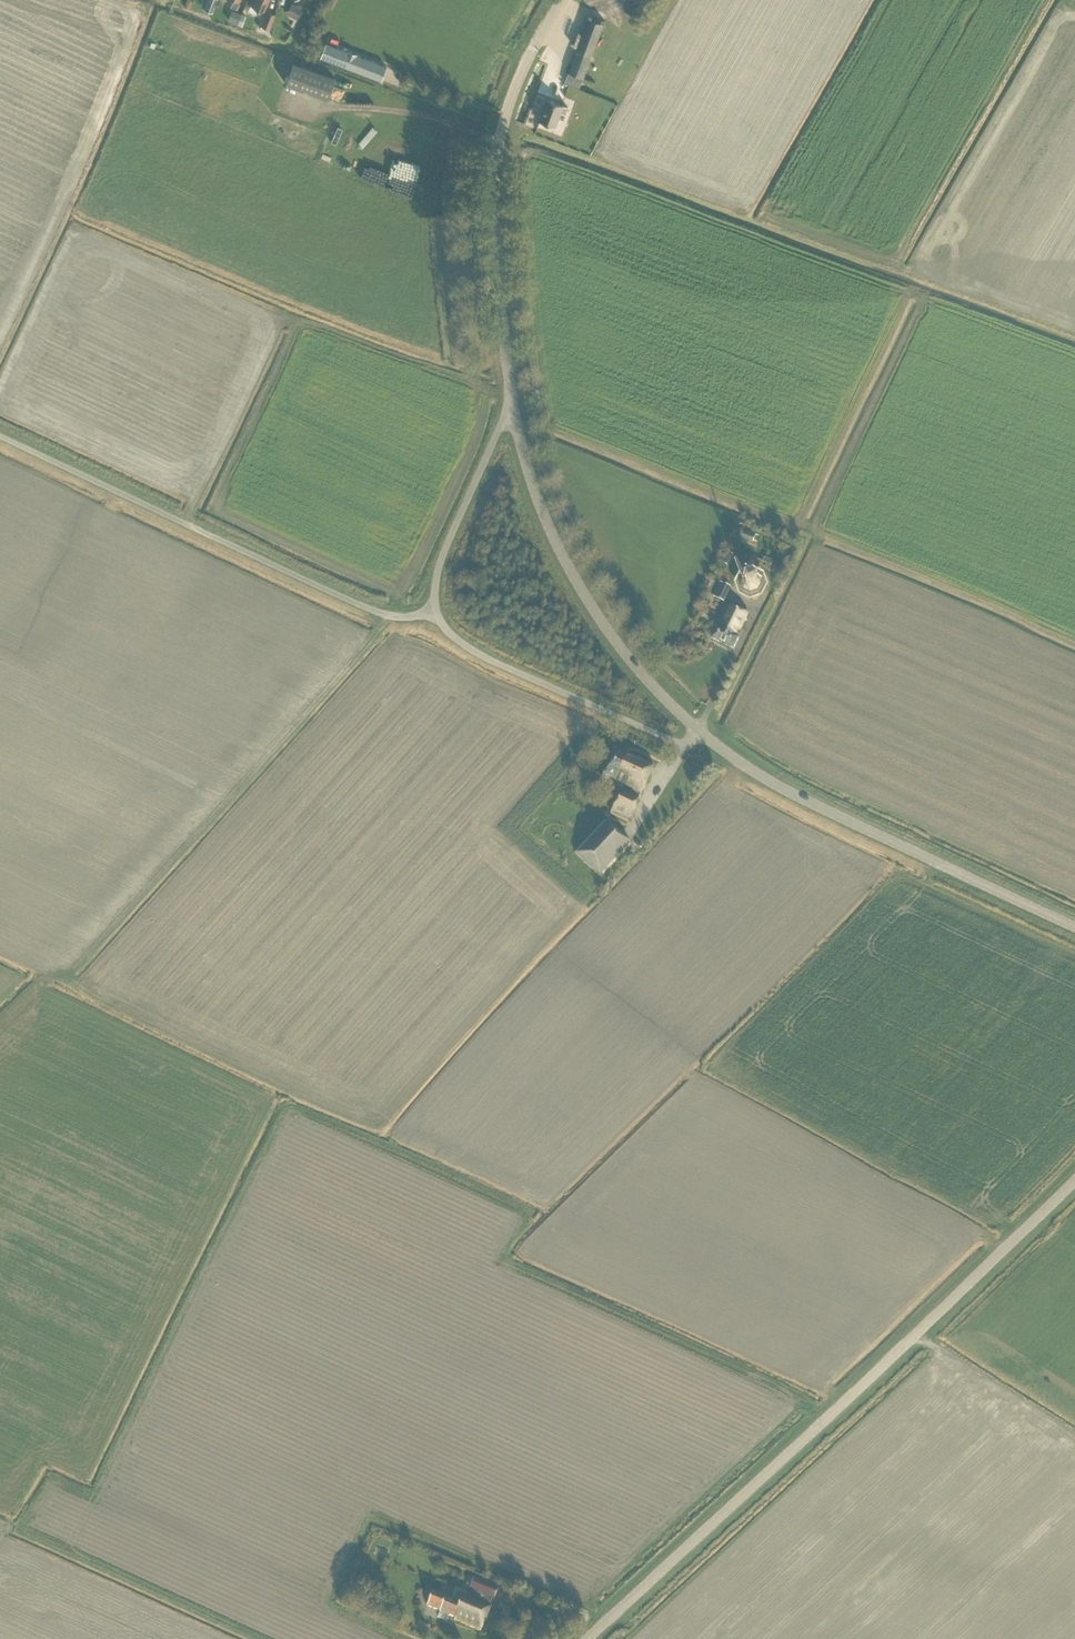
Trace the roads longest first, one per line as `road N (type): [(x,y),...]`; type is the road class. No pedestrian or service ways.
road 1 (tertiary): [(591,1638),(1074,1181)]
road 2 (unclassified): [(0,438),(372,611),(413,617),(437,610)]
road 3 (tertiary): [(511,412),(494,172),(516,86),(563,0)]
road 4 (tertiary): [(1074,928),(783,790),(704,734)]
road 5 (tertiary): [(704,734),(639,672),(583,592),(543,512),(511,412)]
road 6 (unclassified): [(704,734),(686,746),(486,659),(453,636),(437,610)]
road 7 (unclassified): [(437,610),(440,563),(511,412)]

